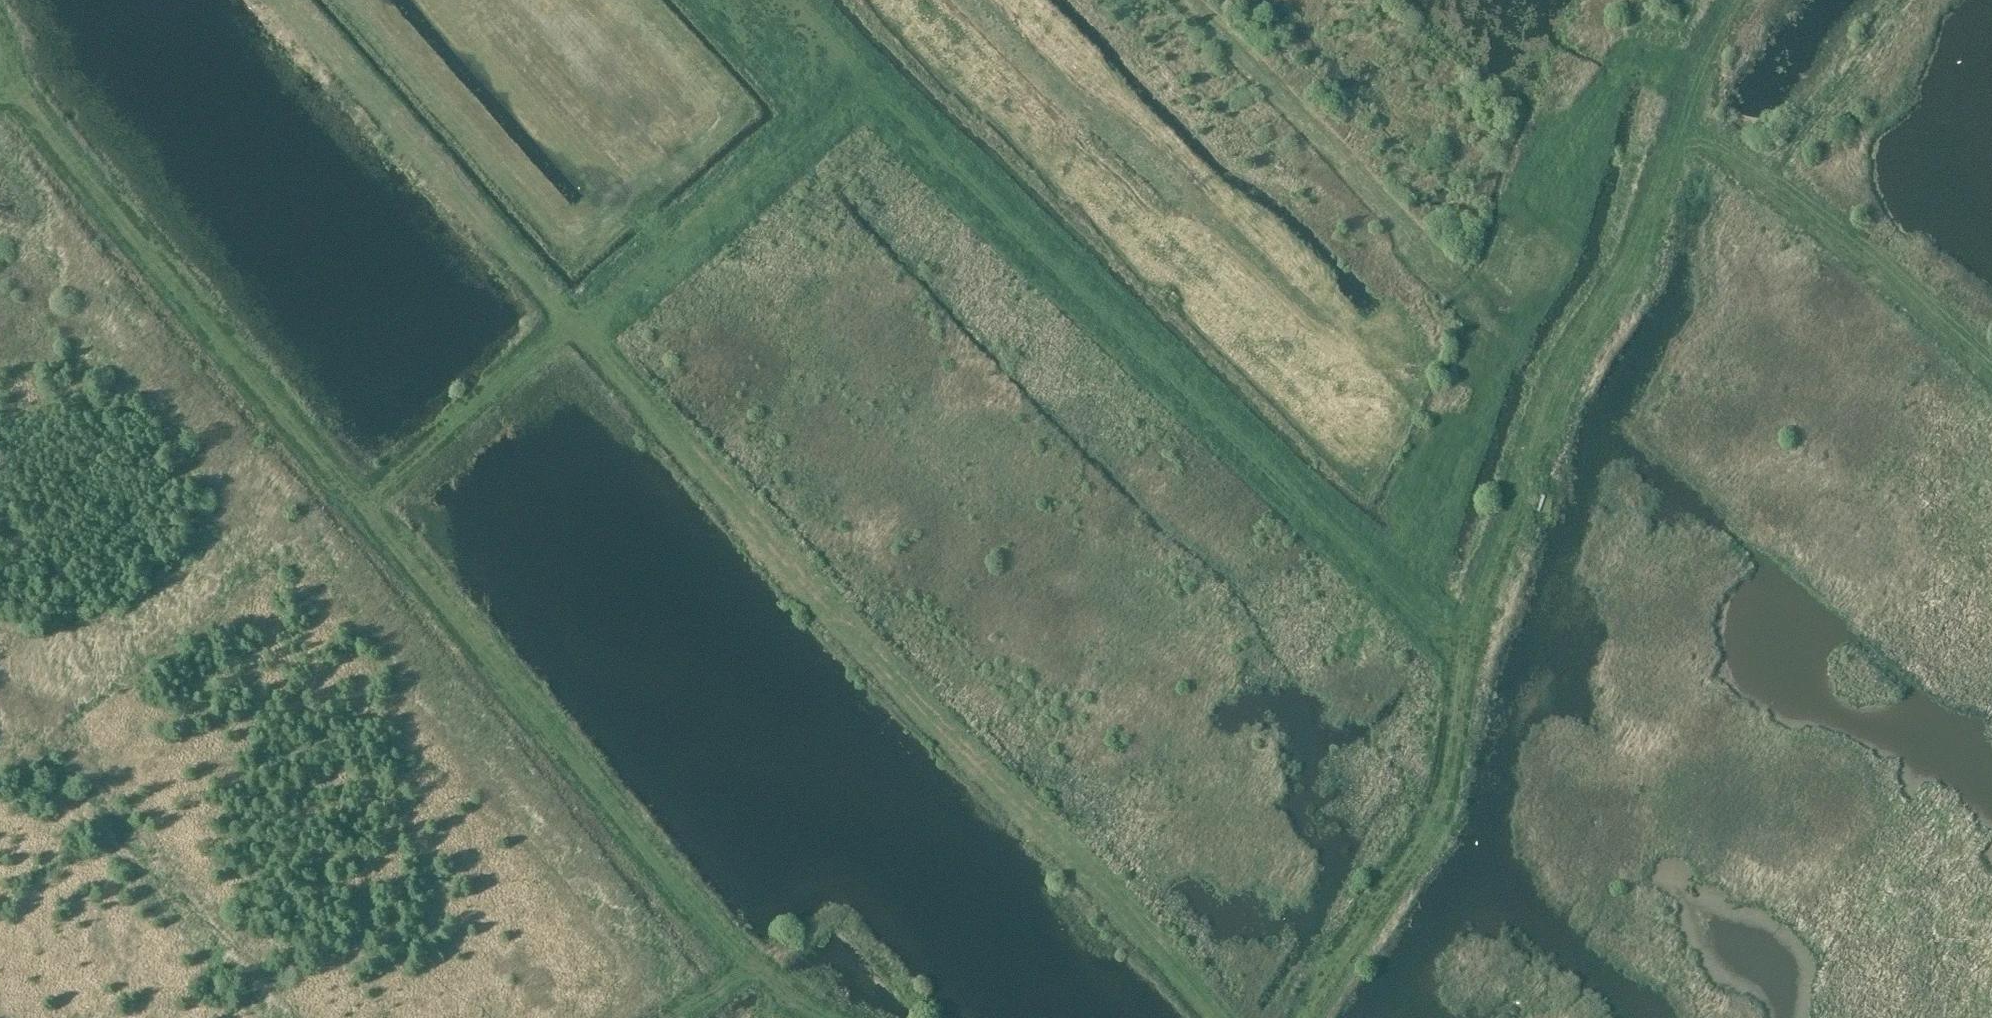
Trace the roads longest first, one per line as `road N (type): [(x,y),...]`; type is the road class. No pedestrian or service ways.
road 1 (track): [(1301,1017),(1434,808),(1466,619),(1484,566),(1555,390),(1630,266),(1711,42),(1737,0)]
road 2 (track): [(1991,375),(1683,119)]

